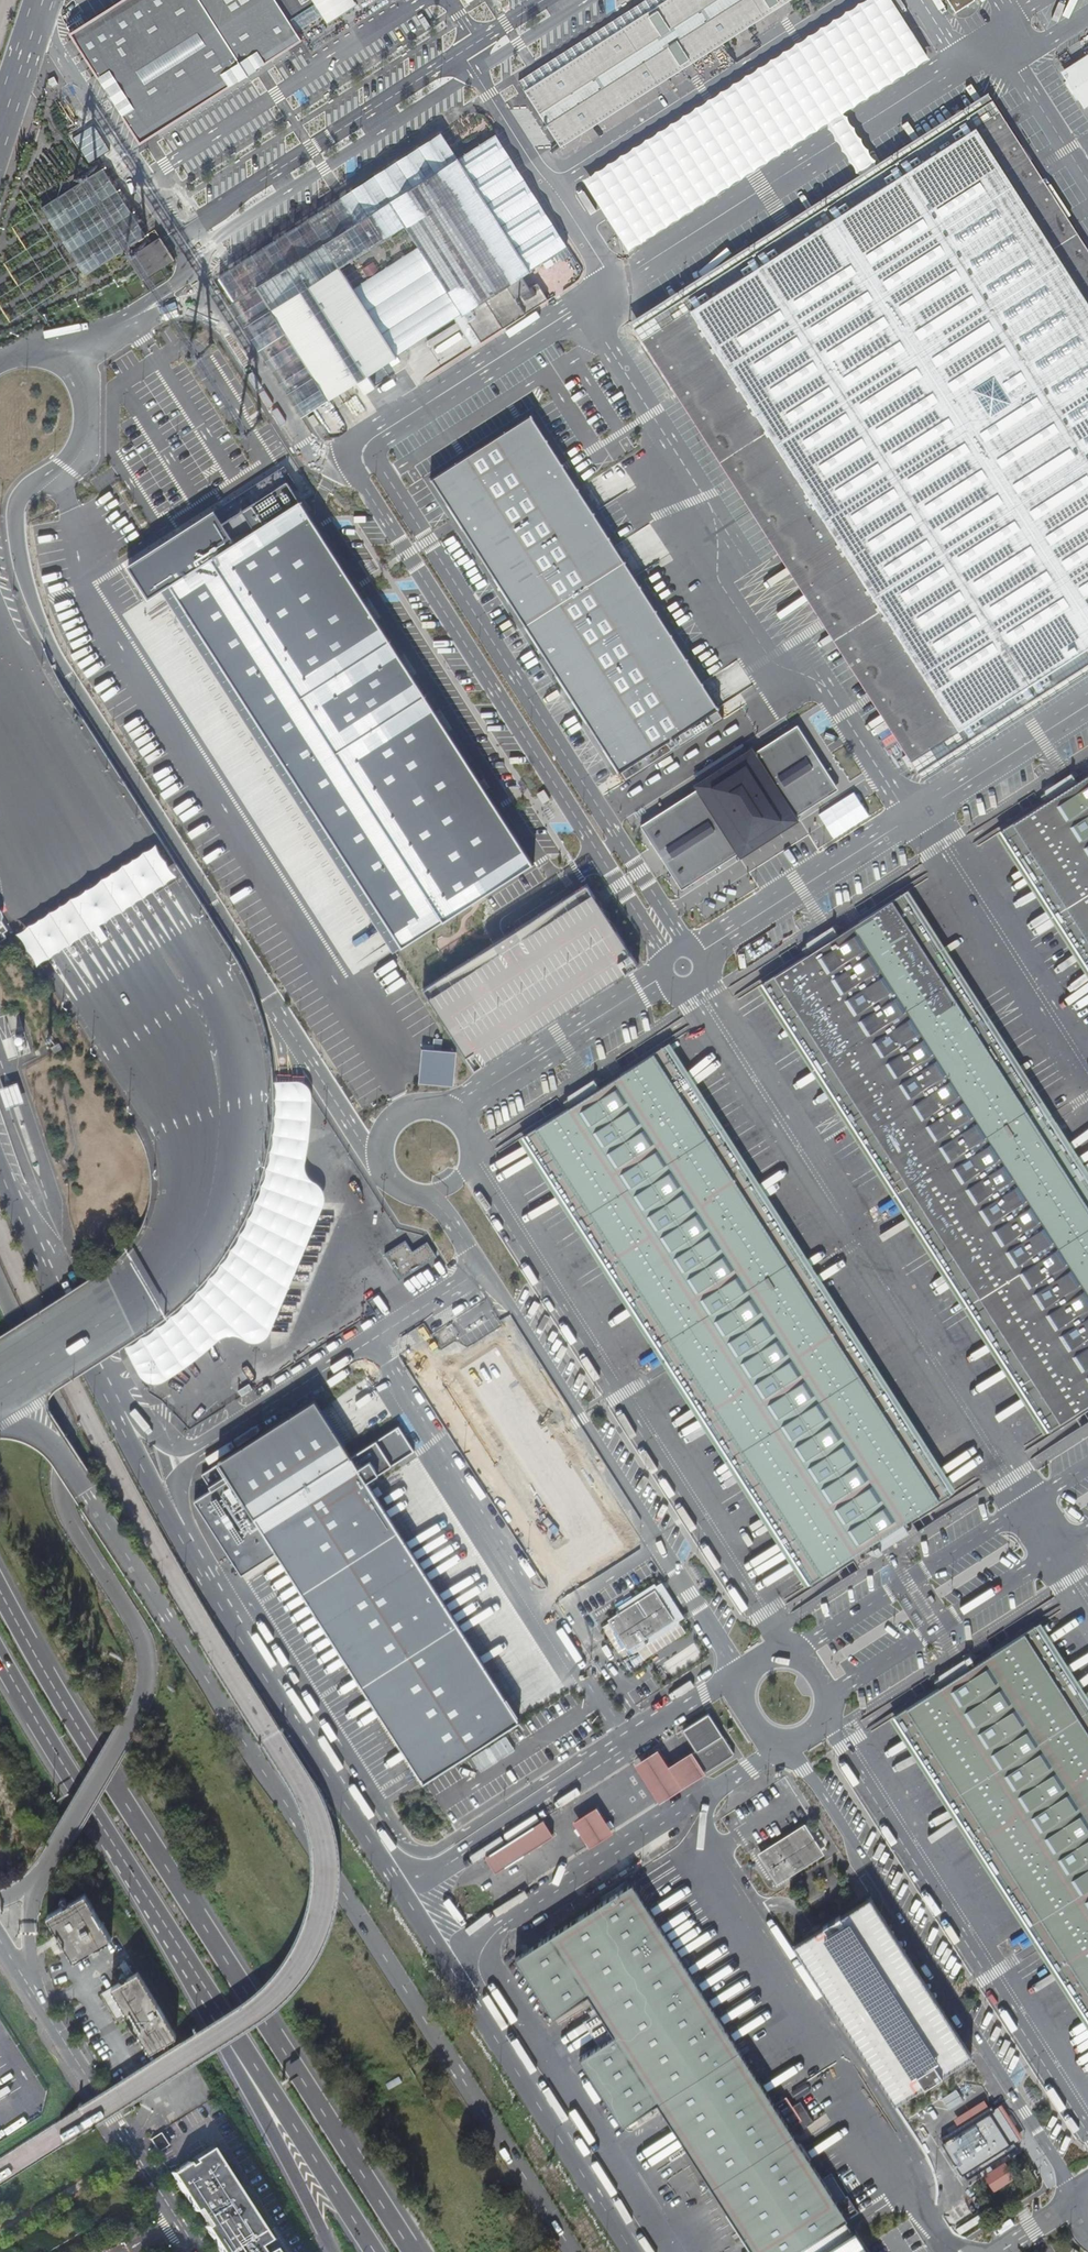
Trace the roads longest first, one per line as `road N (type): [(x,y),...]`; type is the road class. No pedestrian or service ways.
road 1 (unclassified): [(636,2251),(177,1528),(112,1410),(0,1168)]
road 2 (unclassified): [(0,1414),(63,1450),(571,2251)]
road 3 (unclassified): [(0,1386),(124,1305),(176,1260),(208,1201),(216,1137),(198,1055),(59,835),(0,690)]
road 4 (motorway): [(412,2251),(85,1741),(0,1590)]
road 5 (motorway): [(30,1886),(131,1719),(145,1666),(132,1625),(63,1514),(69,1428),(0,1286)]
road 6 (motorway): [(0,1659),(233,2044)]
road 7 (unclassified): [(29,1985),(197,2251)]
road 8 (motorway): [(233,2044),(254,2064),(375,2251)]
road 9 (motorway): [(233,2044),(333,2251)]
road 10 (unclassified): [(0,132),(44,0)]

